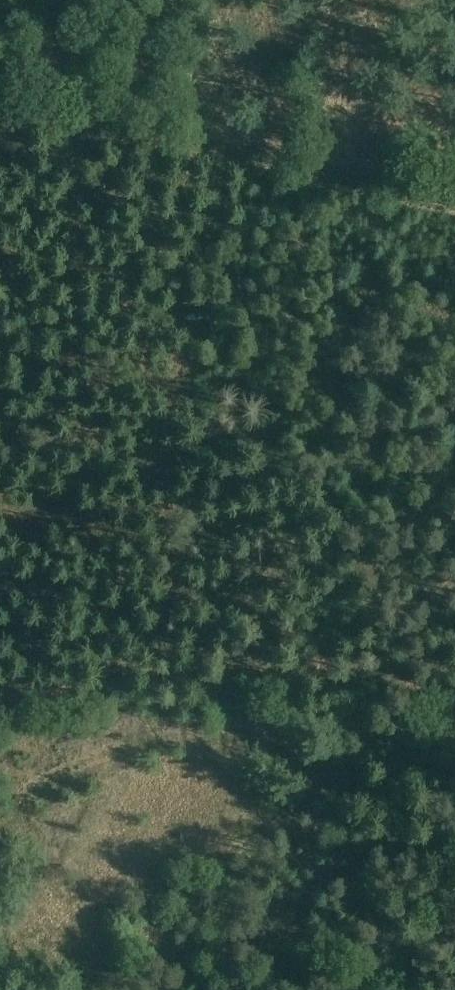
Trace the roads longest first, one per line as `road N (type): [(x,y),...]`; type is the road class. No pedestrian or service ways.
road 1 (track): [(0,110),(454,203)]

